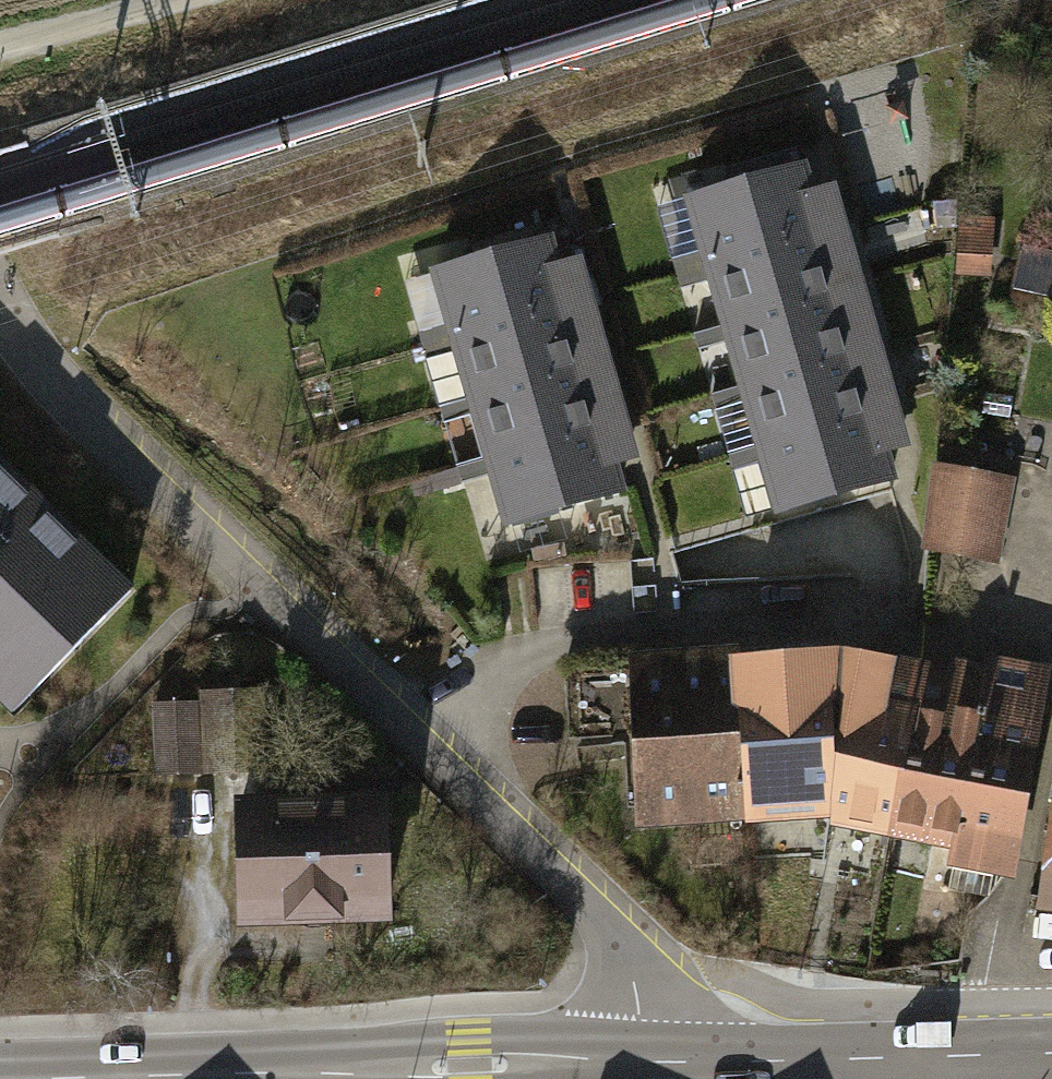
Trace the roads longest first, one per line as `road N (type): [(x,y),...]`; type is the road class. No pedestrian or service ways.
road 1 (unclassified): [(0,307),(23,354),(87,425),(433,758)]
road 2 (primary): [(649,1062),(57,1078)]
road 3 (residential): [(921,641),(822,623),(568,644),(504,673),(433,758)]
road 4 (unclassified): [(433,758),(629,952),(649,1062)]
road 5 (primary): [(933,1057),(649,1062)]
road 6 (track): [(195,0),(0,56)]

